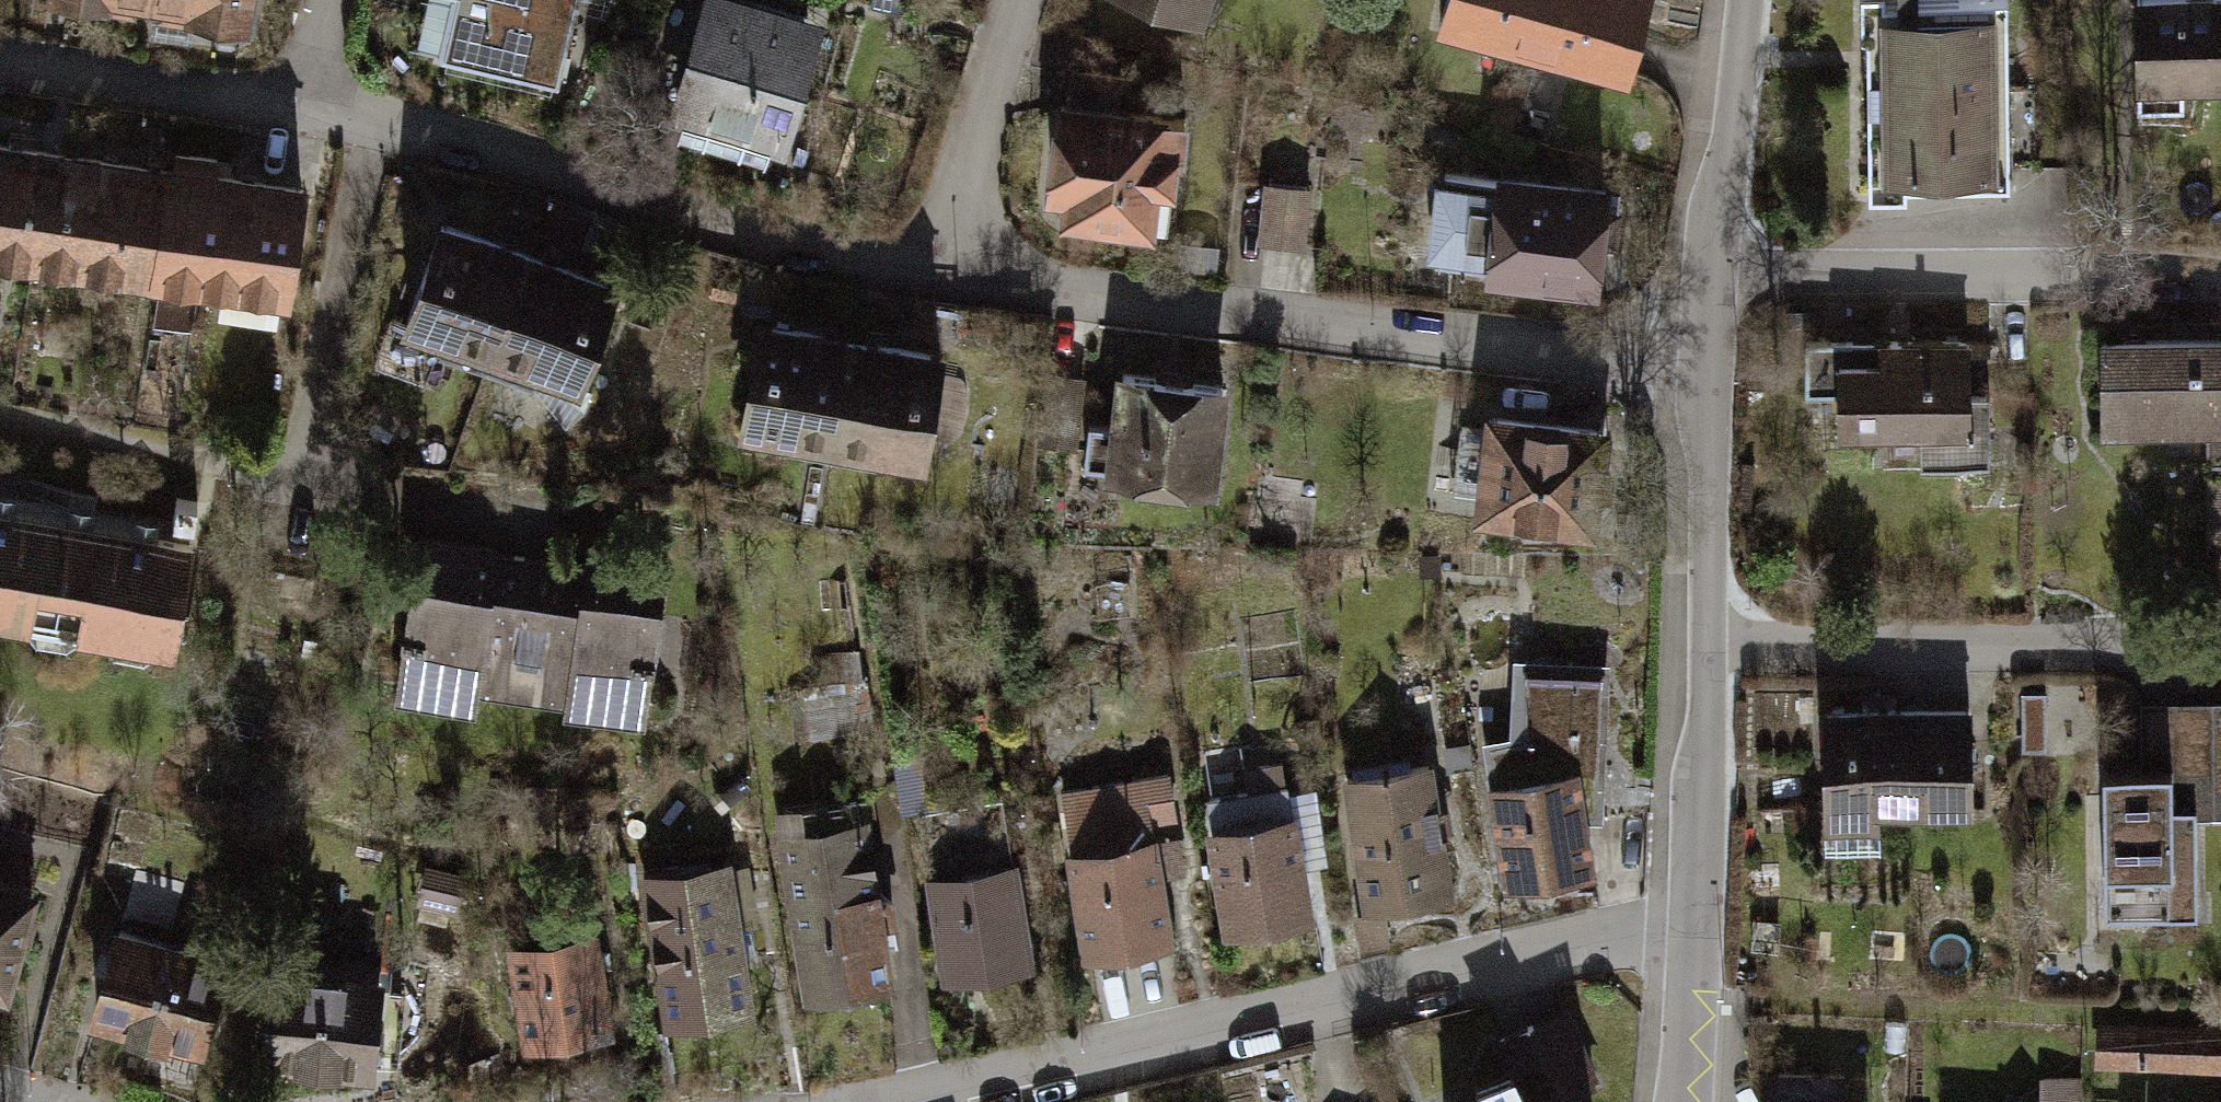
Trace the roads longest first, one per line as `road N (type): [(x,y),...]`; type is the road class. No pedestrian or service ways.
road 1 (residential): [(1697,922),(934,1101)]
road 2 (residential): [(938,264),(1126,302),(1345,330),(1701,358)]
road 3 (residential): [(376,111),(836,252),(938,264)]
road 4 (residential): [(1709,279),(2220,283)]
road 5 (residential): [(2220,643),(1712,654)]
road 6 (residential): [(376,111),(294,486)]
road 7 (residential): [(0,50),(309,95)]
road 8 (residential): [(1712,654),(1701,358)]
road 9 (residential): [(1709,279),(1744,0)]
road 10 (residential): [(938,264),(1011,0)]
road 11 (residential): [(1697,922),(1712,654)]
road 12 (residential): [(1684,1101),(1697,922)]

